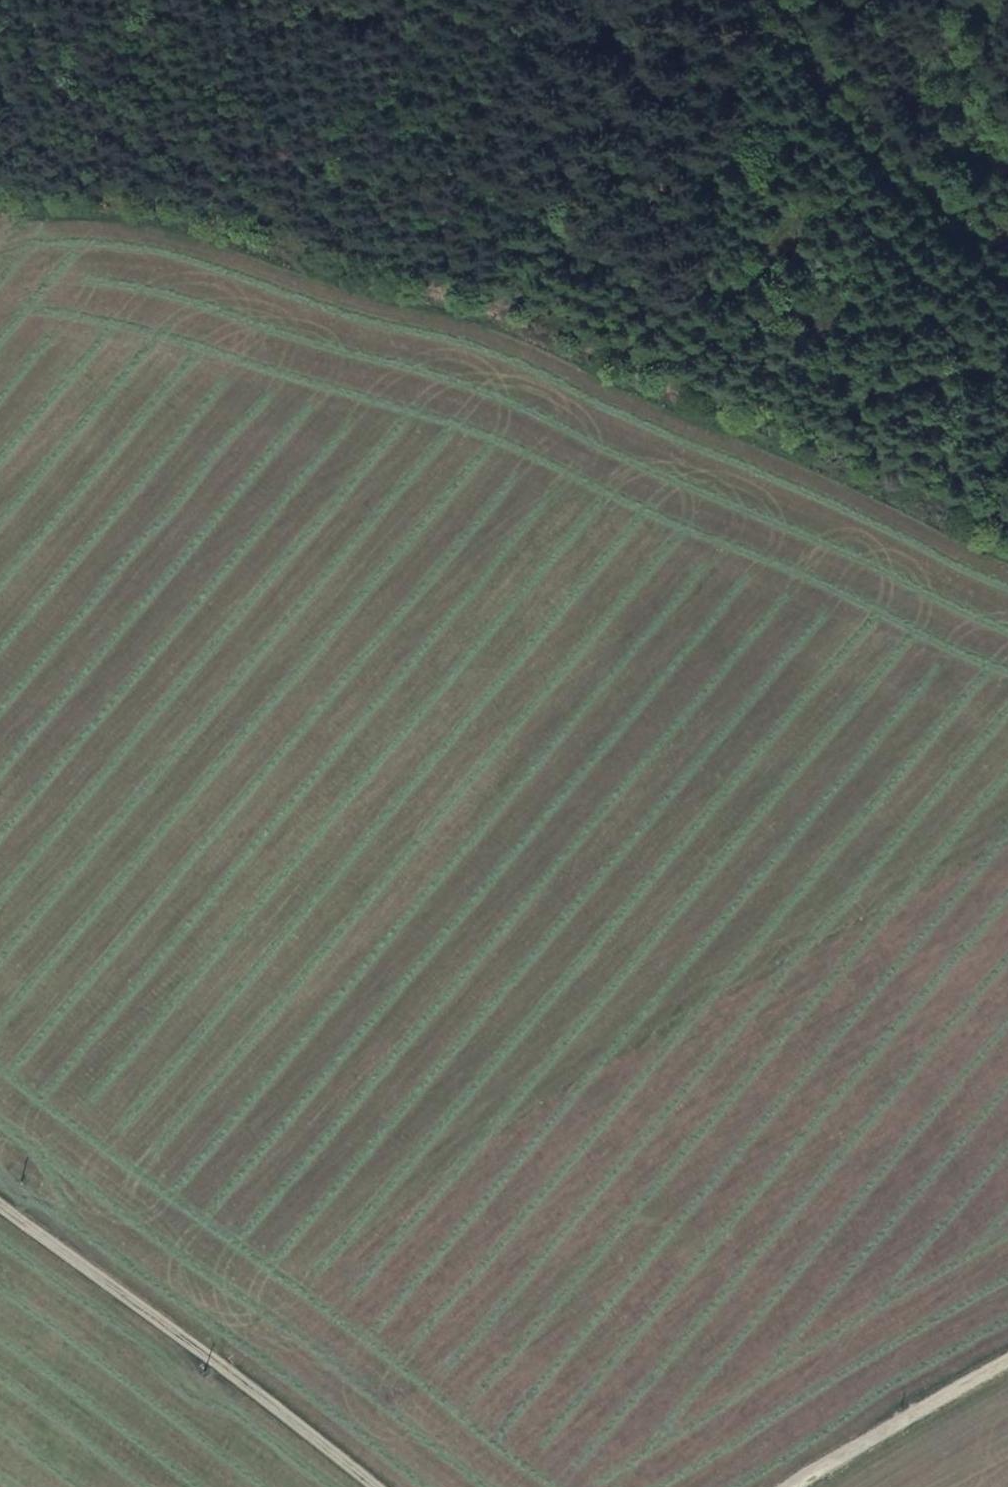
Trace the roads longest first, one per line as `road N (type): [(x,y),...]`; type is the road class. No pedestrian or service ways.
road 1 (unclassified): [(379,1486),(0,1204)]
road 2 (track): [(1007,1342),(803,1486)]

